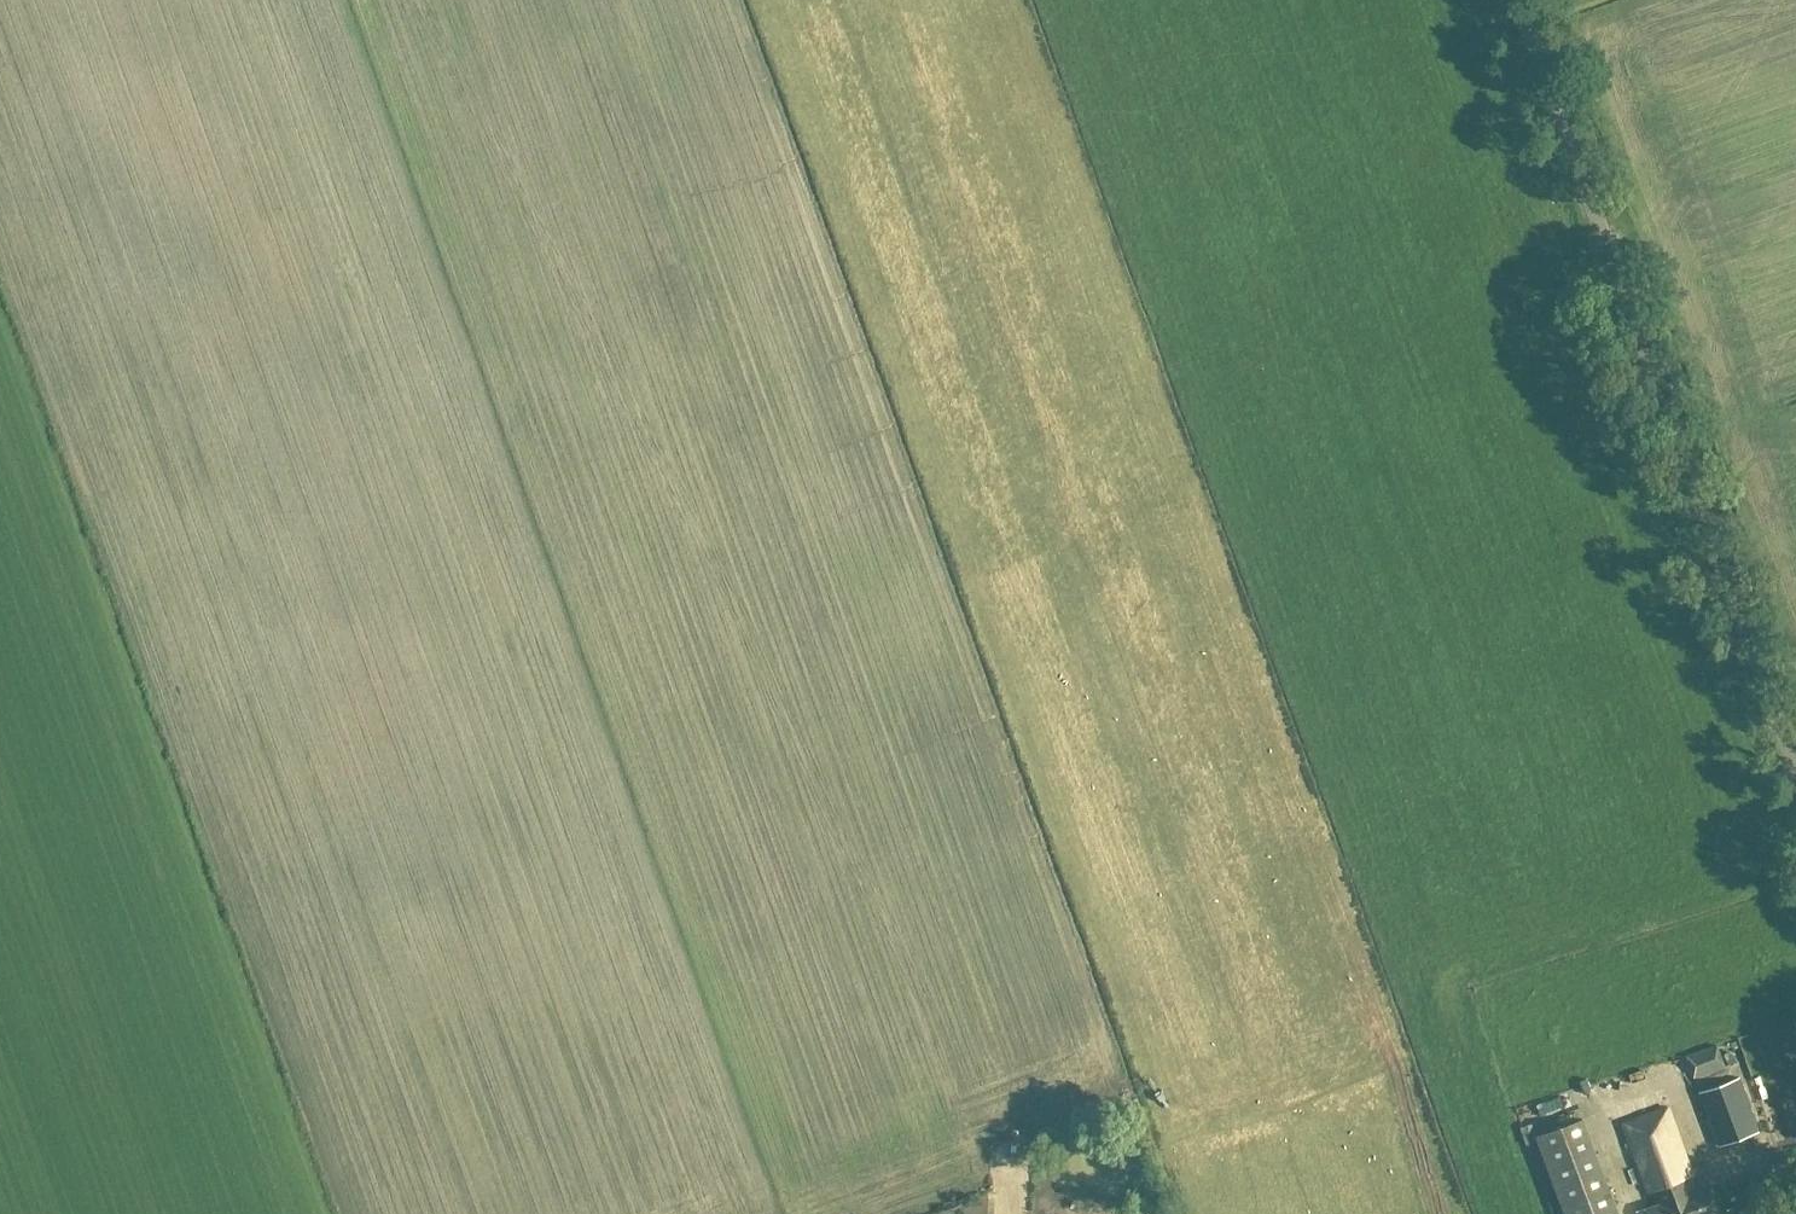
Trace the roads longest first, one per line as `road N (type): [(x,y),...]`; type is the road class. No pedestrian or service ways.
road 1 (unclassified): [(1795,765),(1518,0)]

